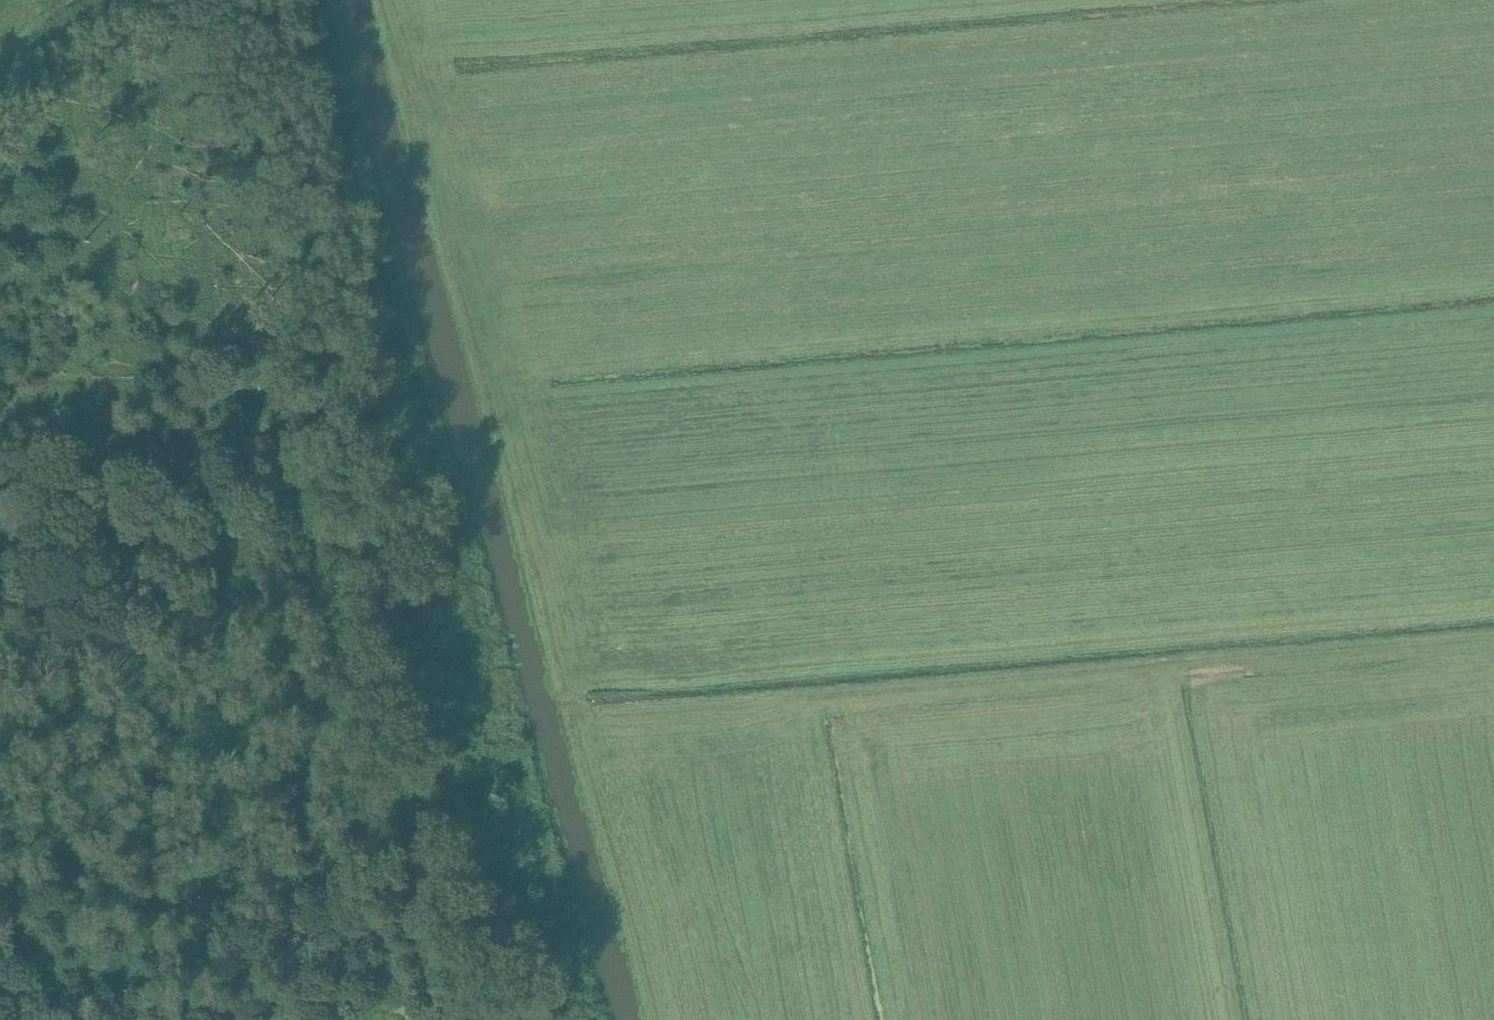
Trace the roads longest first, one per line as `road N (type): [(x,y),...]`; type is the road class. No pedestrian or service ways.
road 1 (track): [(1493,642),(605,728)]

